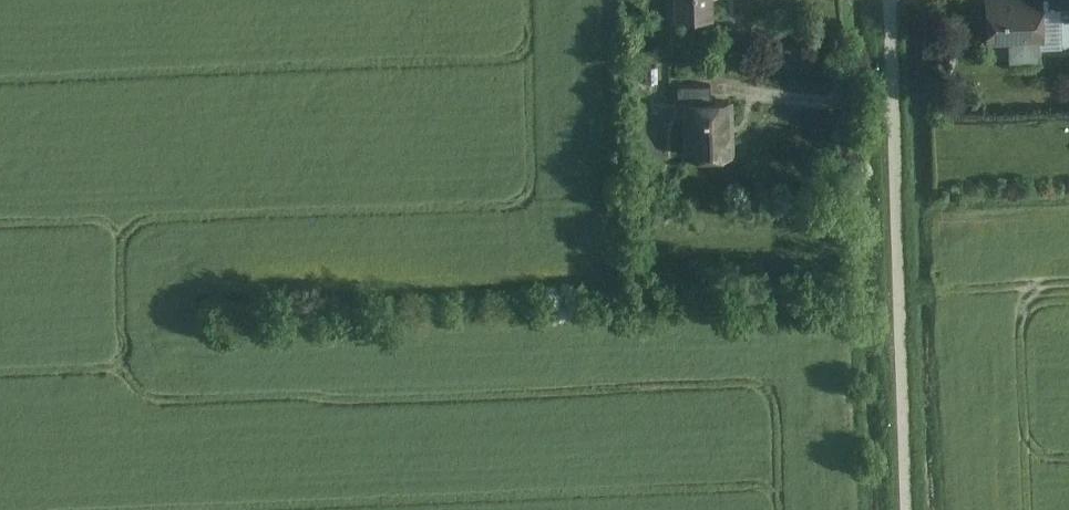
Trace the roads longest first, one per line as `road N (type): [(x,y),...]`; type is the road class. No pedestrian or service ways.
road 1 (unclassified): [(905,509),(889,0)]

